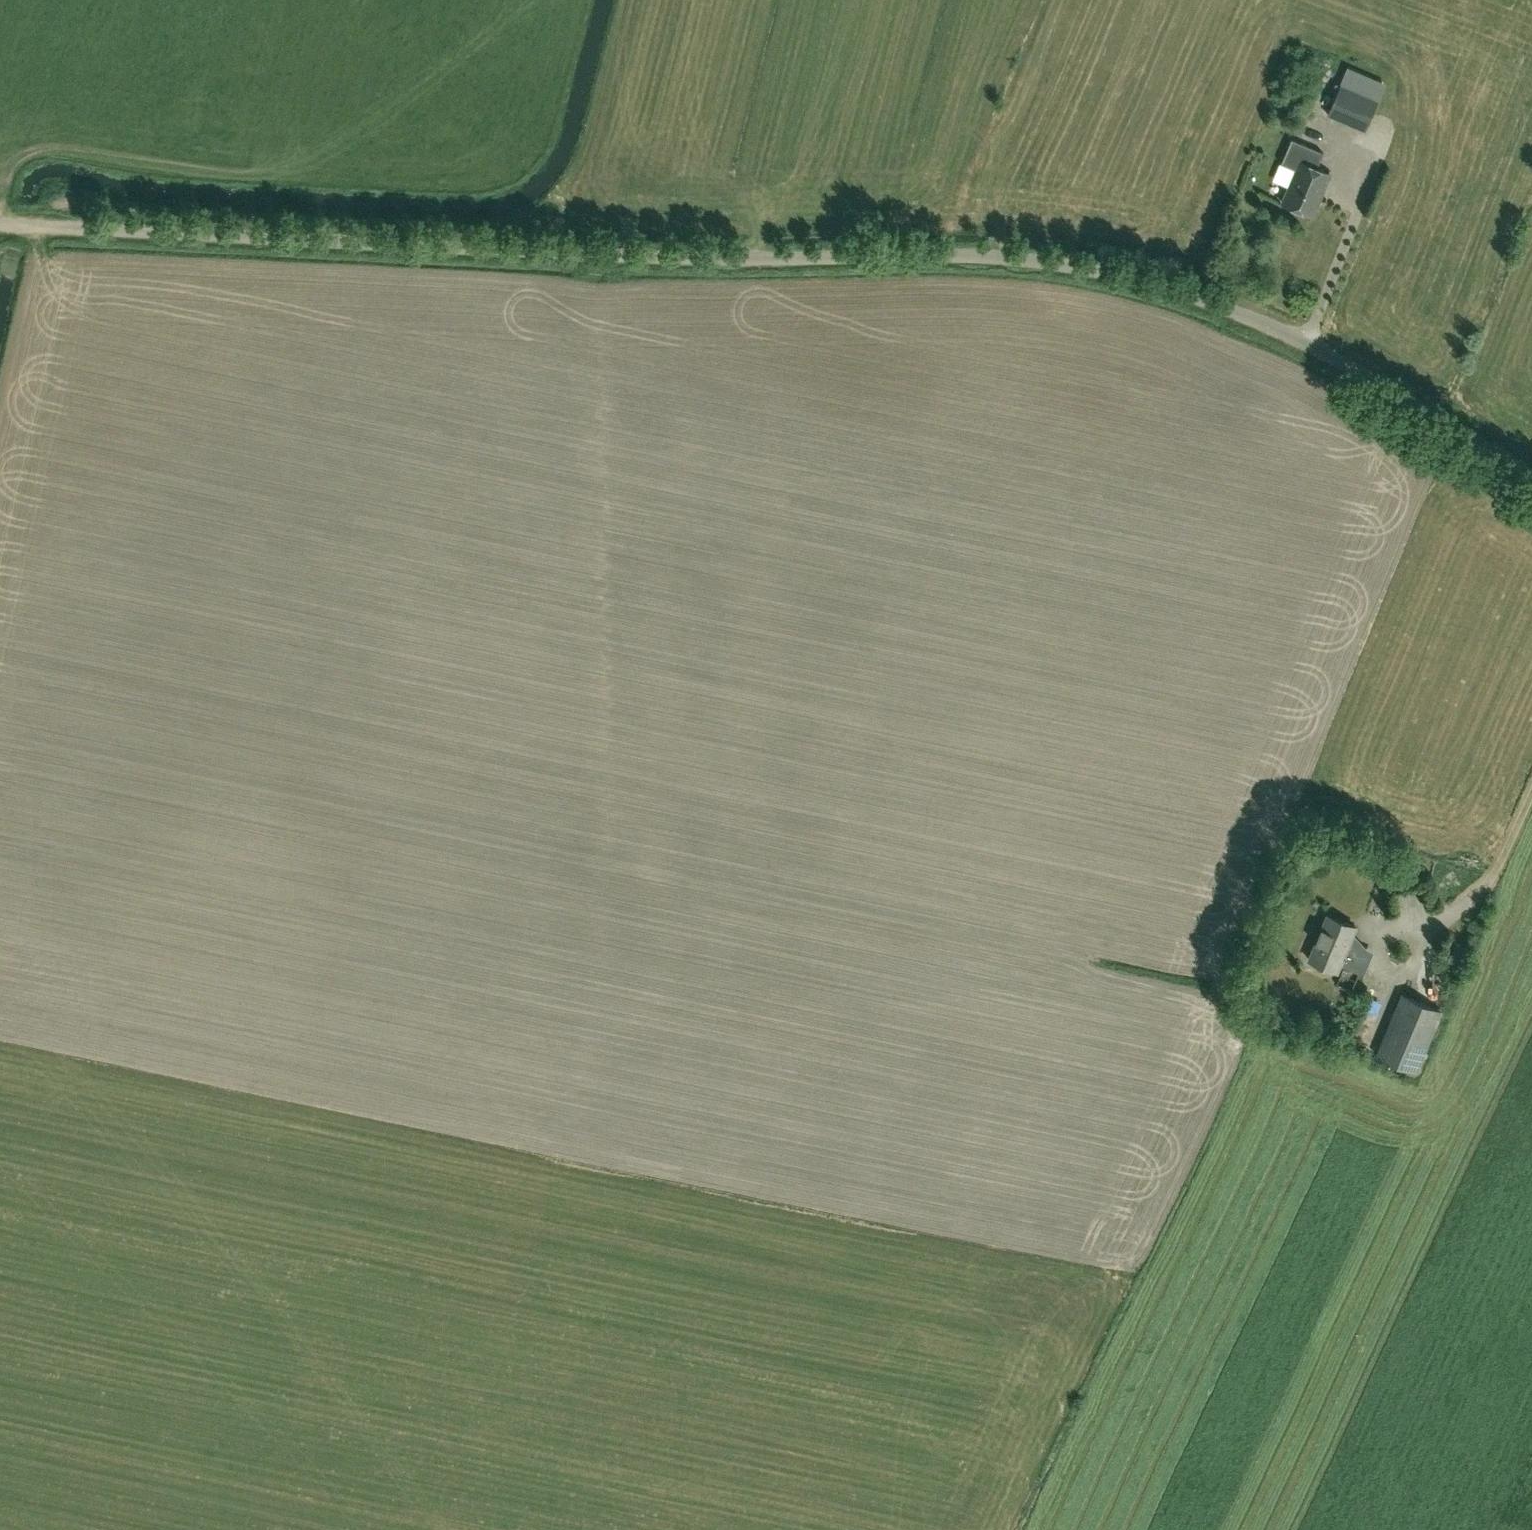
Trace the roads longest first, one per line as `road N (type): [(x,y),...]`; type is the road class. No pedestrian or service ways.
road 1 (unclassified): [(1531,464),(1392,381),(1247,317),(1064,267),(593,258),(0,228)]

